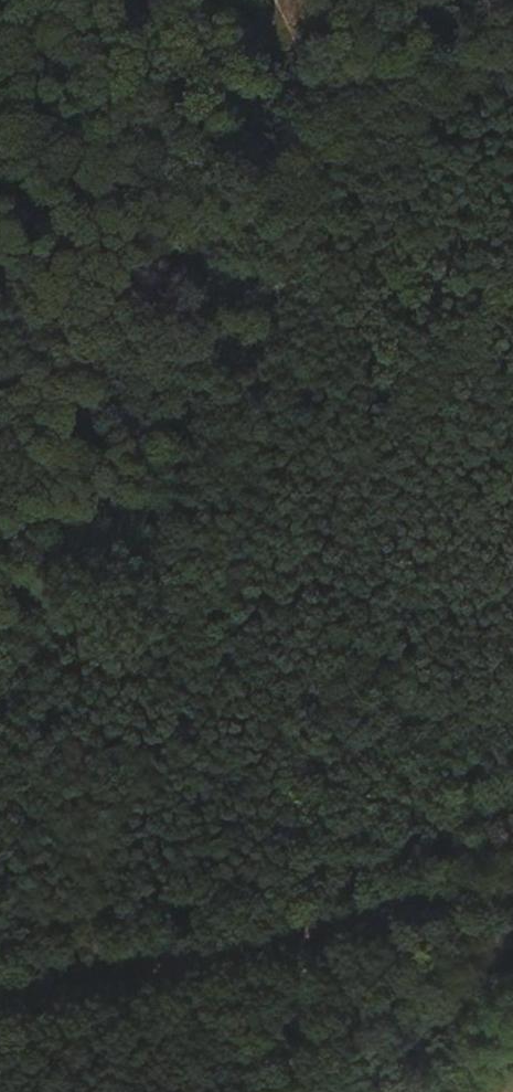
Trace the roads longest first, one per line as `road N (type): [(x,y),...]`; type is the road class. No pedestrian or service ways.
road 1 (track): [(0,710),(234,438),(354,81),(512,47)]
road 2 (track): [(0,1017),(512,892)]
road 3 (track): [(512,982),(335,1091)]

